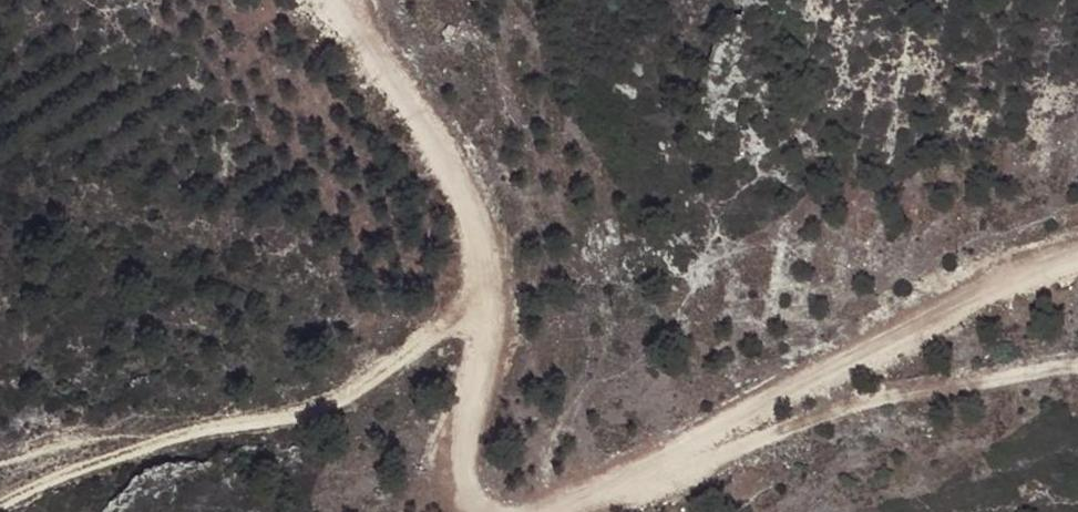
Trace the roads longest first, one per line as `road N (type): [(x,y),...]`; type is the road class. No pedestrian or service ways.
road 1 (track): [(1077,251),(1012,273),(561,511)]
road 2 (track): [(485,511),(466,482),(471,415),(503,335),(489,212),(340,0)]
road 3 (track): [(503,335),(464,321),(305,415),(199,426),(59,478),(0,510)]
road 4 (track): [(1077,377),(852,403),(681,476),(625,478)]

